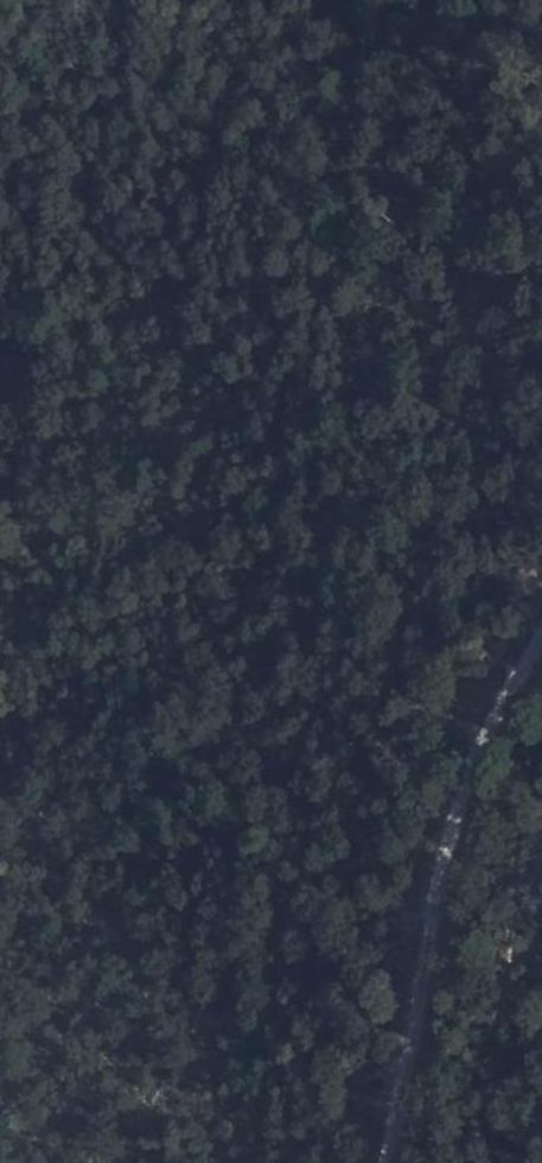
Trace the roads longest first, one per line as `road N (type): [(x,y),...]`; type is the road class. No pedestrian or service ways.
road 1 (track): [(541,644),(480,742),(444,841),(388,1162)]

